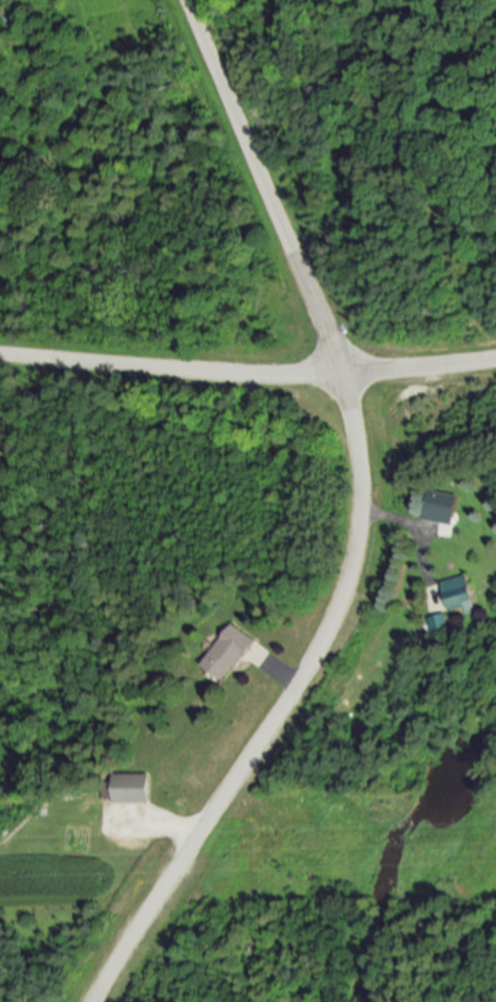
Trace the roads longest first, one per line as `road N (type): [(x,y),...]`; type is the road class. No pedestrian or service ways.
road 1 (residential): [(92,1001),(319,640),(348,580),(362,501),(341,374),(184,0)]
road 2 (residential): [(495,358),(253,375),(0,355)]

